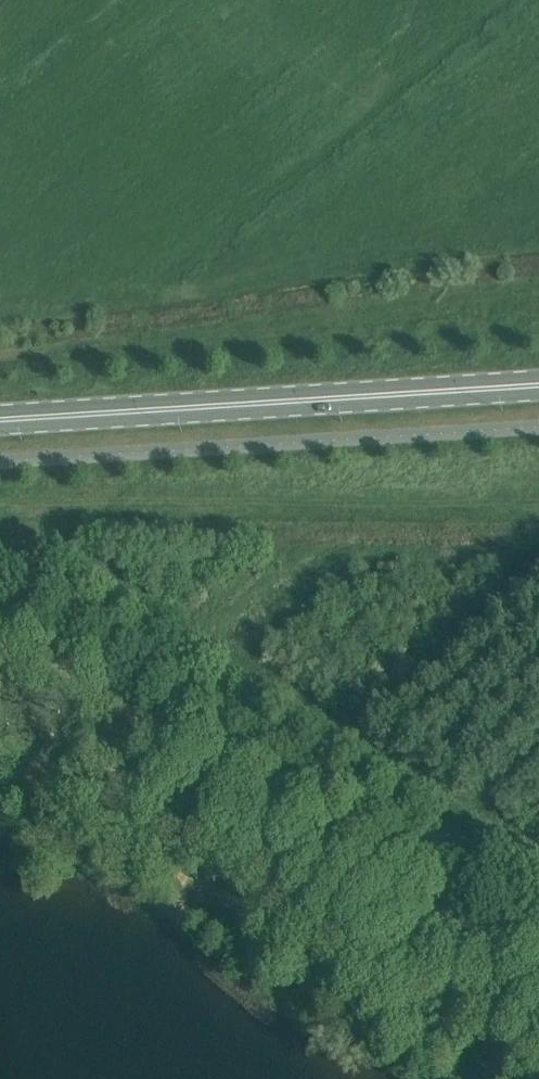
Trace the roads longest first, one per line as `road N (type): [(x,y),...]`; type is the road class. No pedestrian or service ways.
road 1 (unclassified): [(538,913),(0,561)]
road 2 (tertiary): [(538,384),(0,419)]

